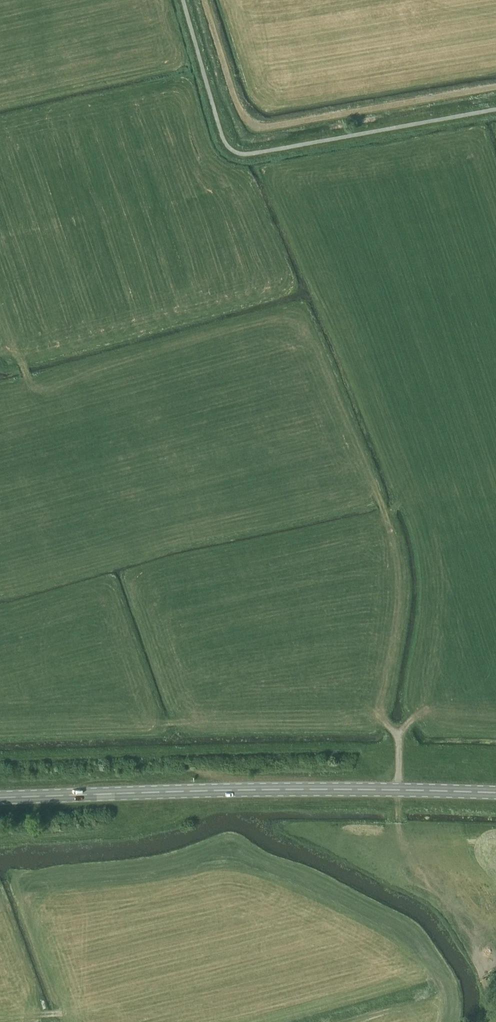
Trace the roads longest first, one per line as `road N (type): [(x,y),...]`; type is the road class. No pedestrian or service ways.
road 1 (primary): [(0,797),(495,792)]
road 2 (track): [(495,86),(254,125),(234,95),(204,0)]

